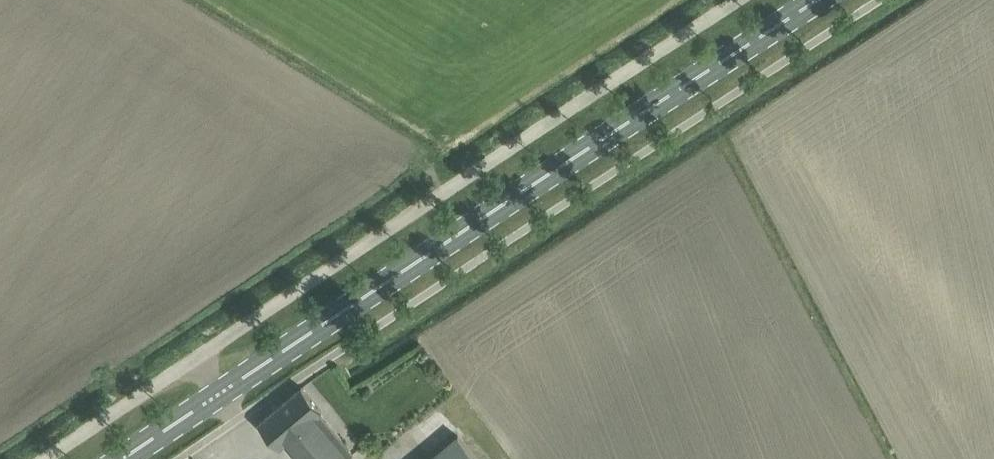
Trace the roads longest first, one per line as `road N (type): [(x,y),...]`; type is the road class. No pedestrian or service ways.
road 1 (unclassified): [(47,458),(740,0)]
road 2 (primary): [(128,458),(816,0)]

